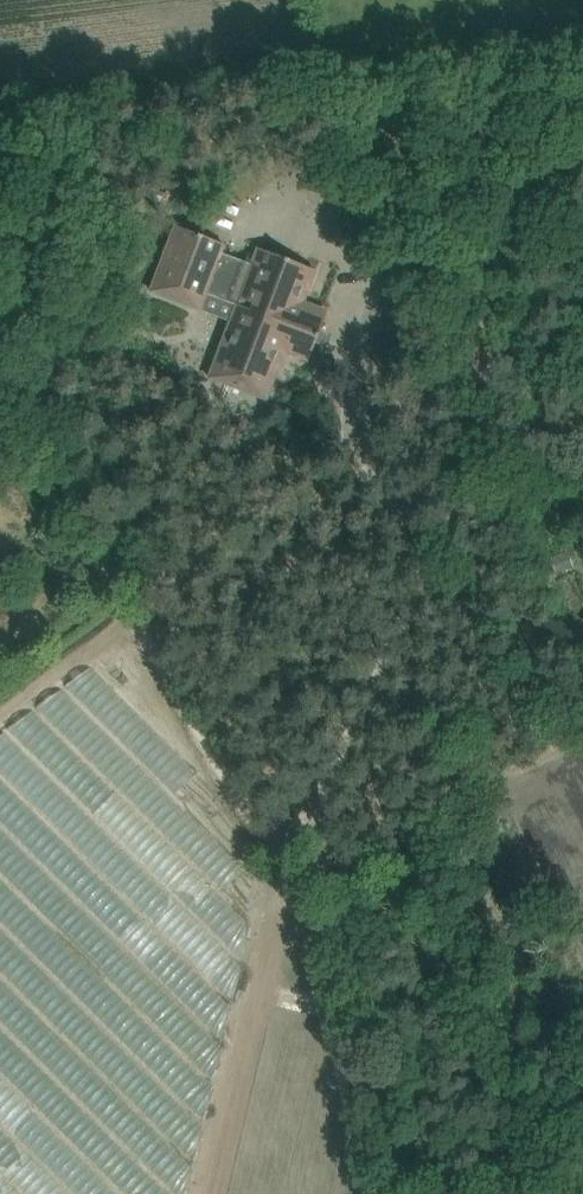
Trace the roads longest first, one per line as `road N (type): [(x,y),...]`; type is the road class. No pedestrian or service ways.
road 1 (track): [(286,860),(336,770),(475,460),(582,330)]
road 2 (track): [(286,860),(111,581),(0,431)]
road 3 (track): [(286,860),(309,916),(368,1193)]
road 4 (track): [(215,1193),(276,939),(286,860)]

